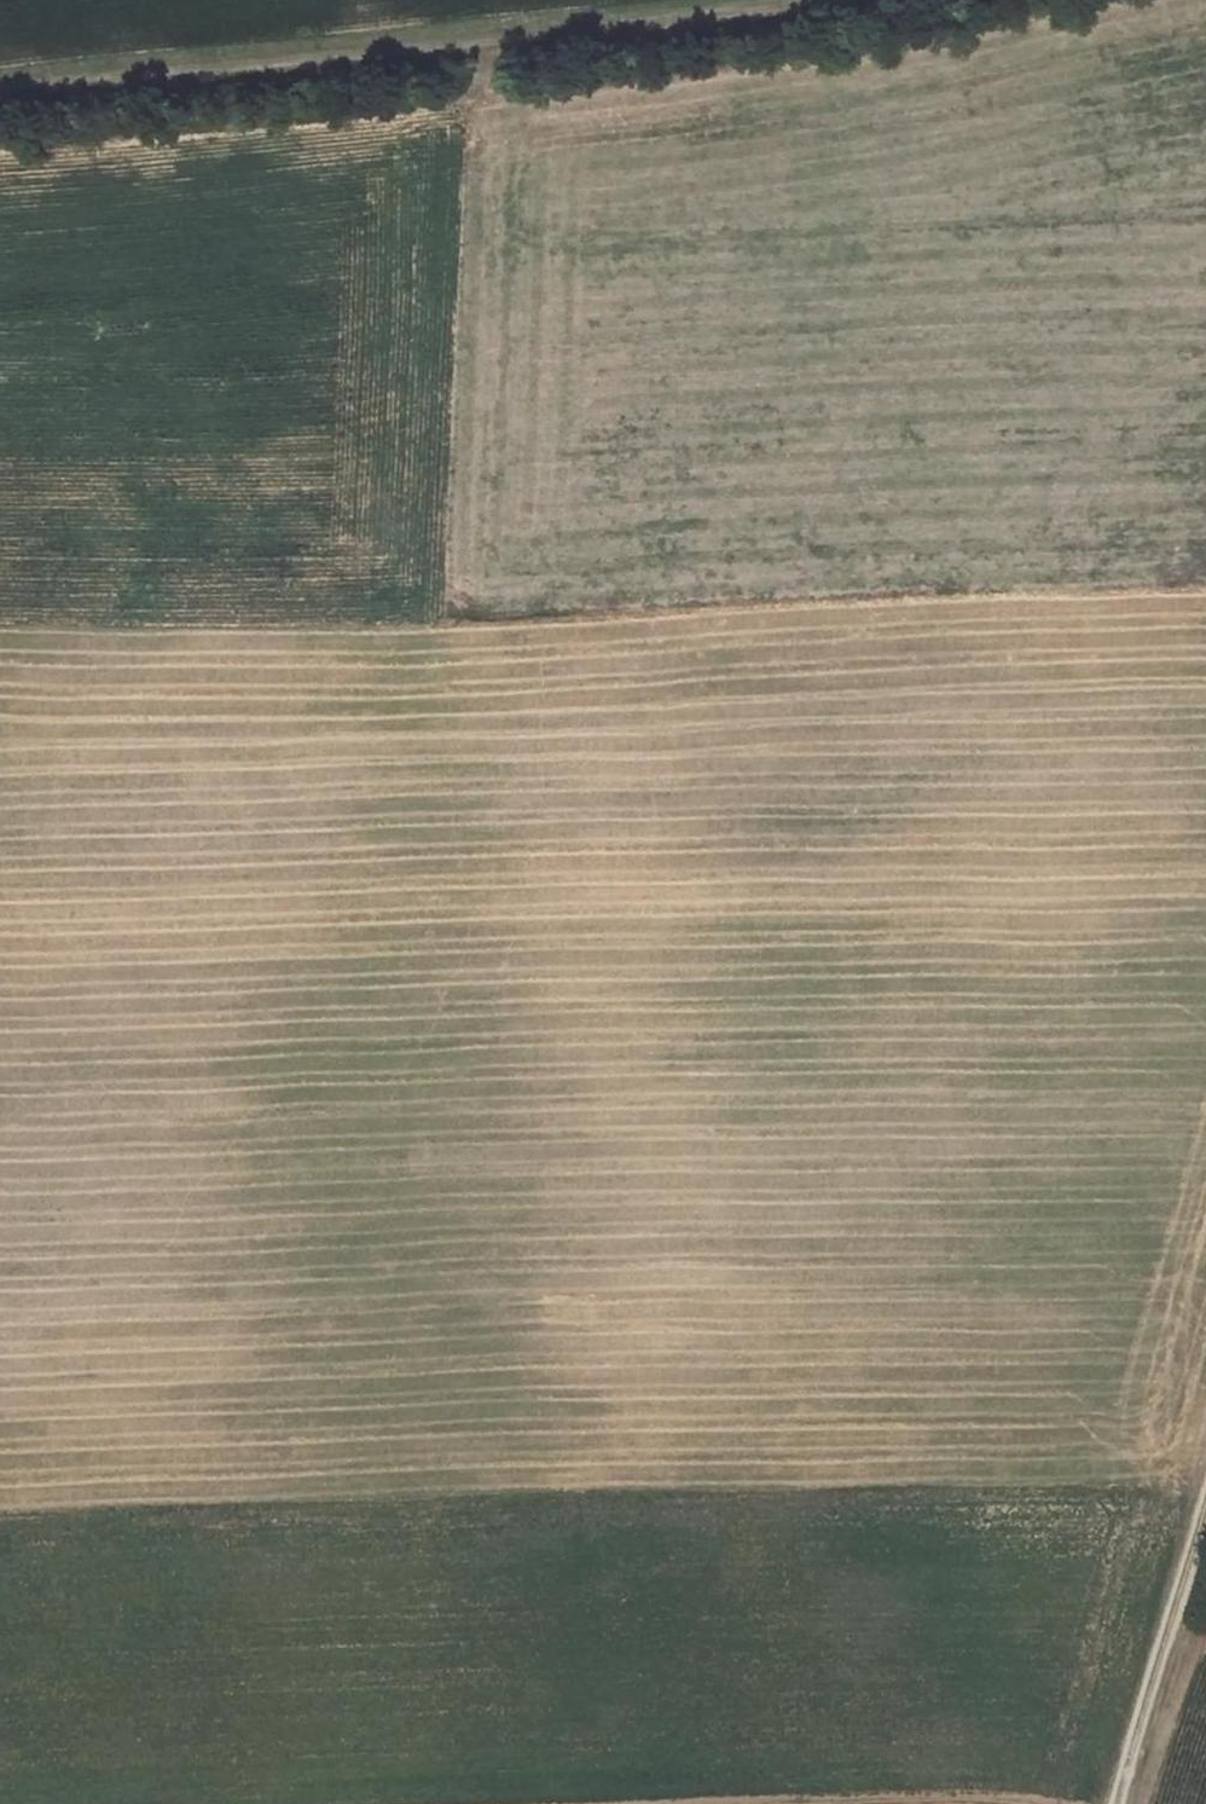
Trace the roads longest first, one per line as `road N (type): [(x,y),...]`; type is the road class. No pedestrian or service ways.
road 1 (track): [(799,0),(515,40),(0,91)]
road 2 (track): [(1205,1494),(1116,1803)]

